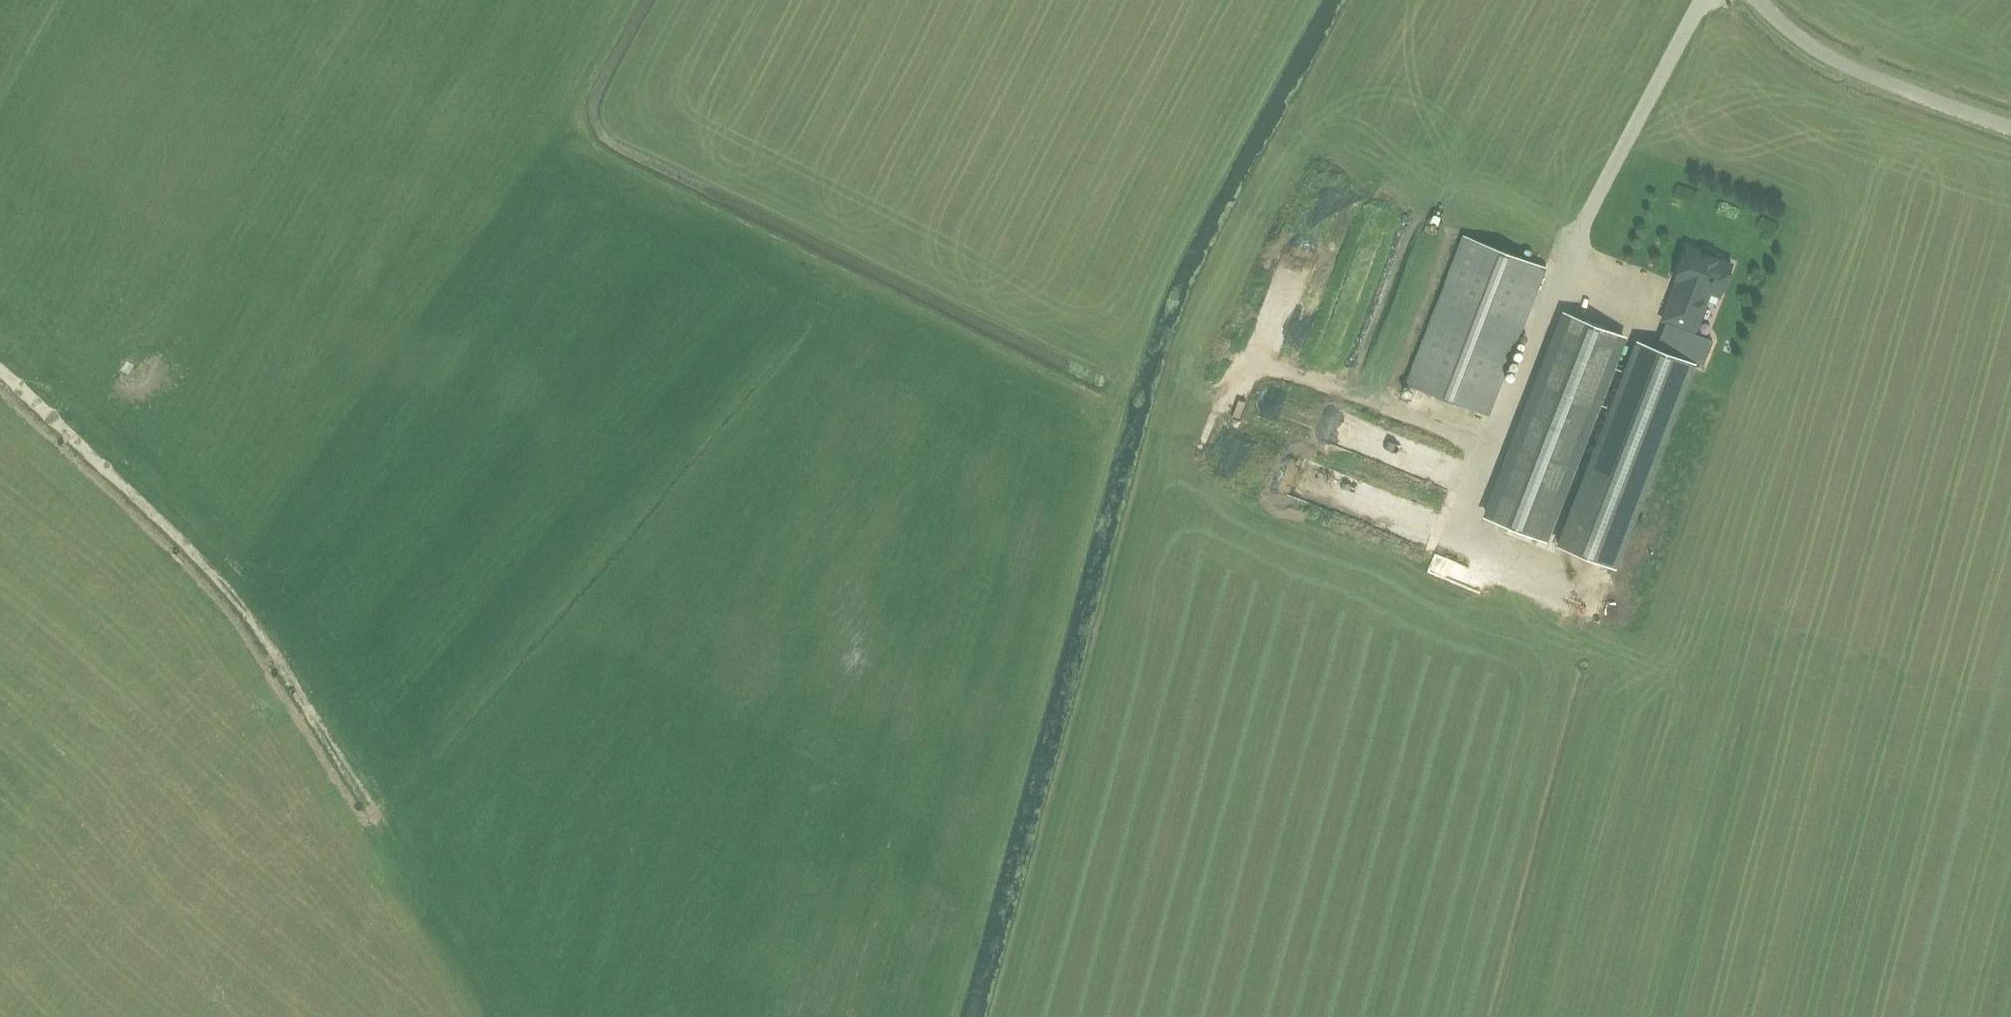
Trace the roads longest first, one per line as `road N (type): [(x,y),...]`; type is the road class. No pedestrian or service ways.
road 1 (unclassified): [(2010,126),(1820,50),(1763,0)]

